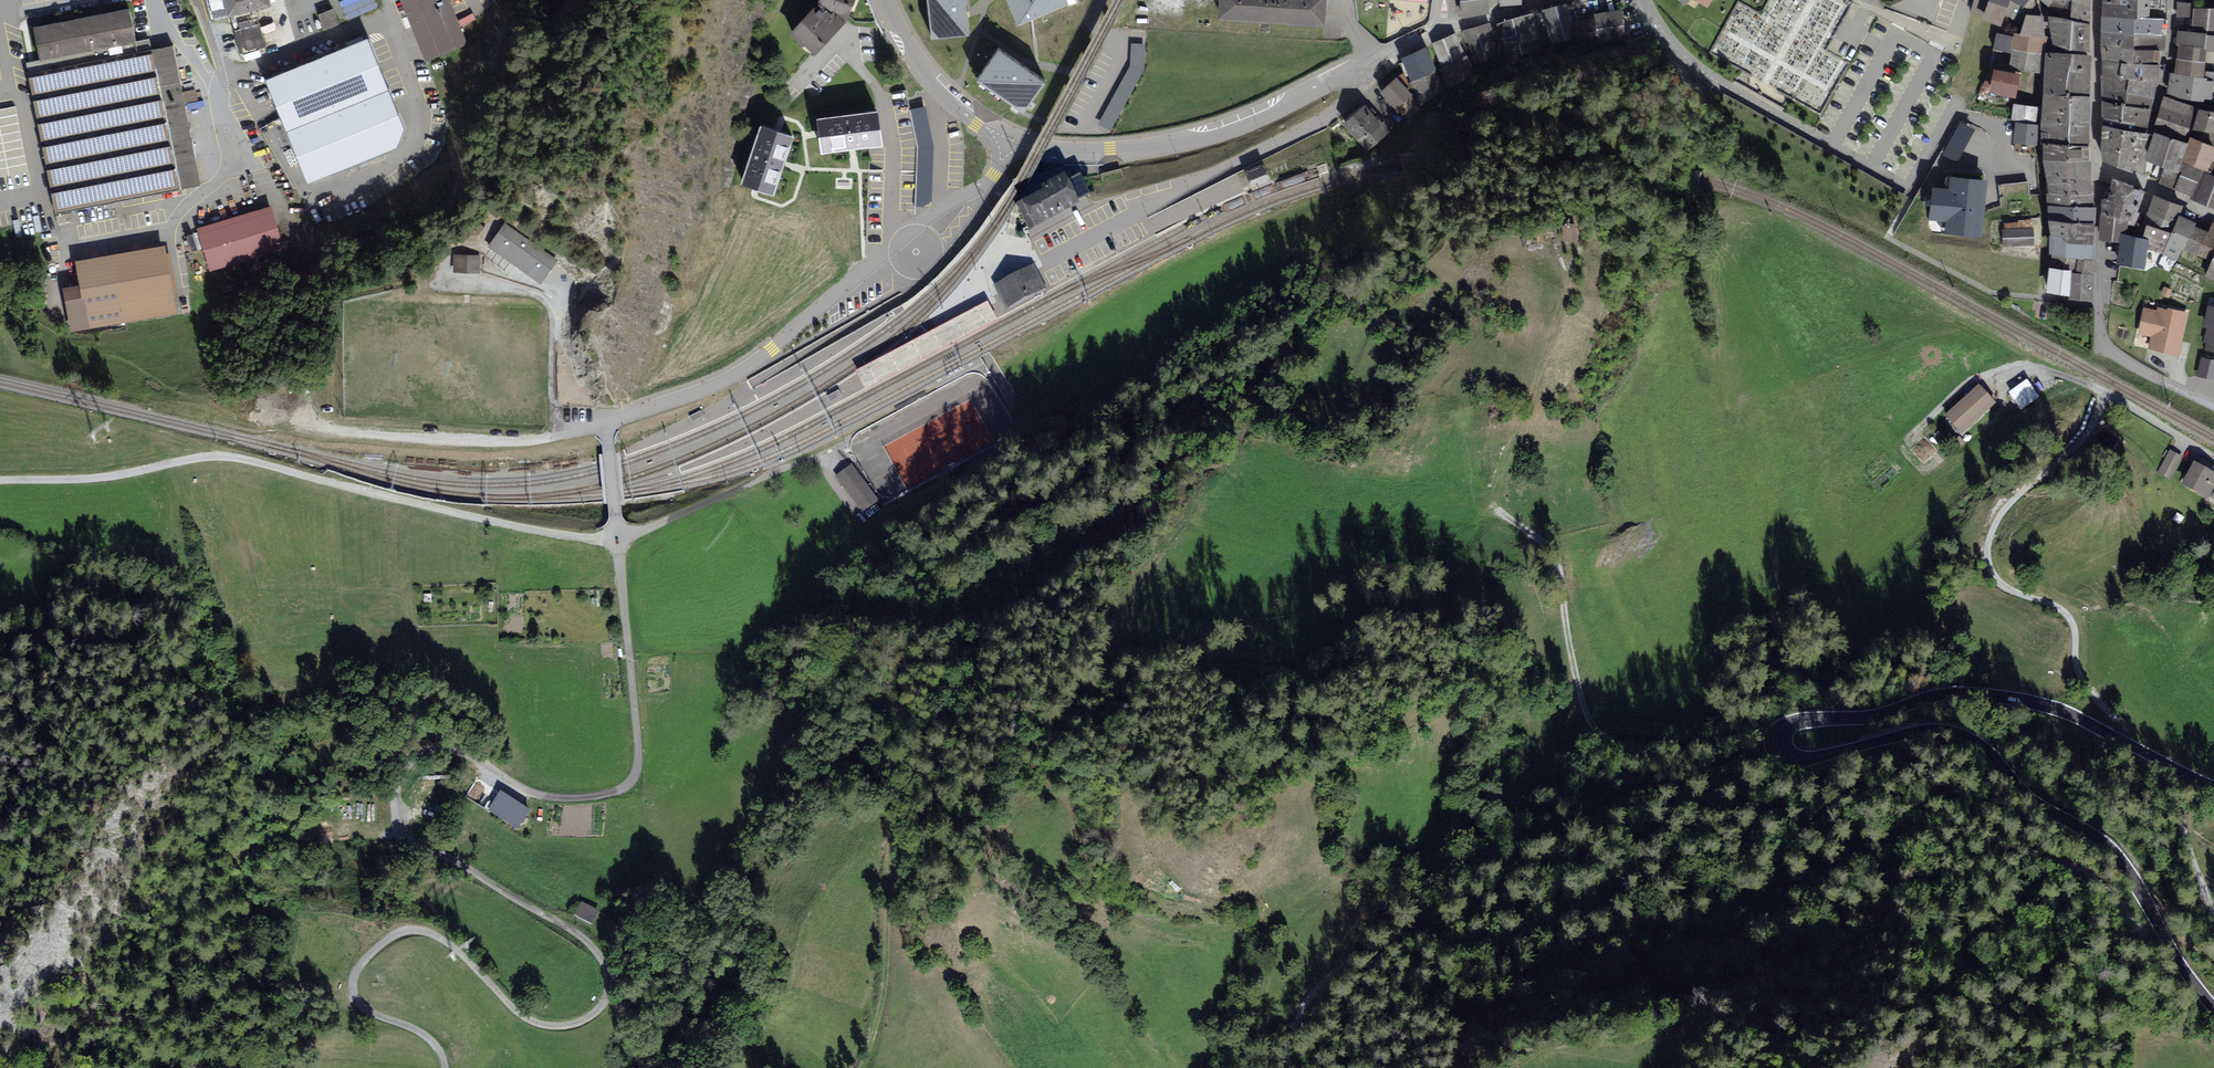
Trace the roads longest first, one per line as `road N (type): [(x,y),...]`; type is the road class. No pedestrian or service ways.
road 1 (unclassified): [(445,1067),(429,1039),(367,1012),(354,994),(360,966),(395,935),(418,931),(445,941),(539,1024),(578,1023),(606,998),(607,973),(588,943),(409,841),(394,806),(404,770),(432,748),(463,752),(555,797),(612,793),(635,774),(606,423)]
road 2 (tertiary): [(2213,787),(2084,719),(2003,697),(1931,695),(1792,724),(1780,738),(1784,751),(1802,757),(1929,731),(1969,739),(2025,793),(2117,855),(2213,1008)]
road 3 (track): [(2213,966),(2175,931),(2143,935),(2091,874),(2007,846),(1930,800),(1875,851),(1847,864),(1465,925),(1359,956),(1324,982)]
road 4 (track): [(854,1067),(879,1017),(889,833),(950,705),(1041,588),(1171,477),(1216,422),(1266,389),(1299,318)]
road 5 (track): [(1780,738),(1758,730),(1705,751),(1650,750),(1593,725),(1553,552),(1498,505),(1566,271)]
road 6 (track): [(0,480),(71,479),(216,455),(525,526),(617,538)]
road 7 (residential): [(606,423),(740,373),(865,271),(916,252),(934,212),(997,174),(1013,141)]
road 8 (track): [(1992,569),(2006,586),(2071,619),(2083,684),(2121,727),(2128,760),(2182,816),(2213,911)]
road 9 (residential): [(1062,252),(1320,123),(1368,62)]
road 10 (residential): [(1644,0),(1701,71),(1908,190)]
road 11 (track): [(323,434),(490,442),(574,430)]
road 12 (tertiary): [(1153,148),(1238,125),(1368,62)]
road 13 (track): [(2105,396),(2085,438),(2001,516),(1986,554),(1992,569)]
road 14 (tertiary): [(1013,141),(930,75),(884,0)]
road 15 (residential): [(2138,181),(2168,55),(2172,0)]
road 16 (residential): [(2213,409),(2107,348),(2097,301)]
road 17 (track): [(2044,300),(2038,149)]
road 18 (tertiary): [(1153,148),(1062,150),(1013,141)]
road 19 (residential): [(2097,301),(2097,166)]
road 20 (residential): [(1436,33),(1559,0)]
road 21 (unclassified): [(2213,459),(2105,396)]

